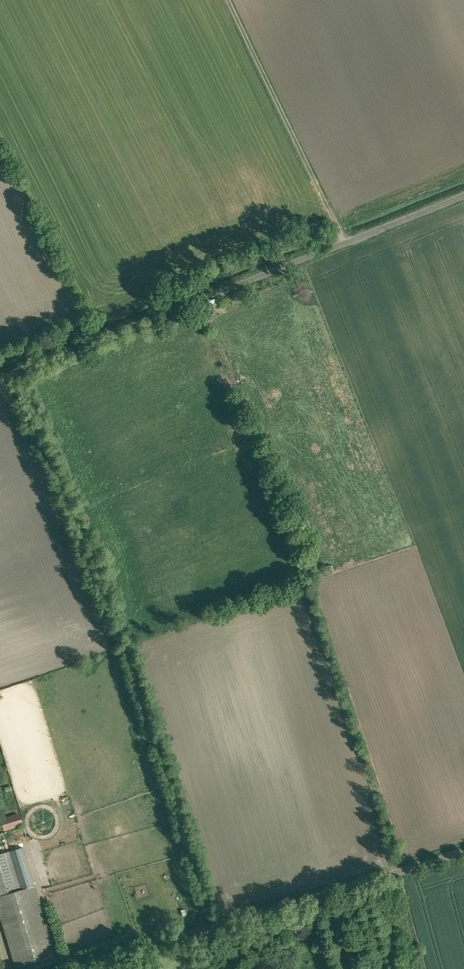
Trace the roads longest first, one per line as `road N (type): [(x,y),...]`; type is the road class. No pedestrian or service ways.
road 1 (unclassified): [(0,379),(463,193)]
road 2 (unclassified): [(50,968),(463,848)]

